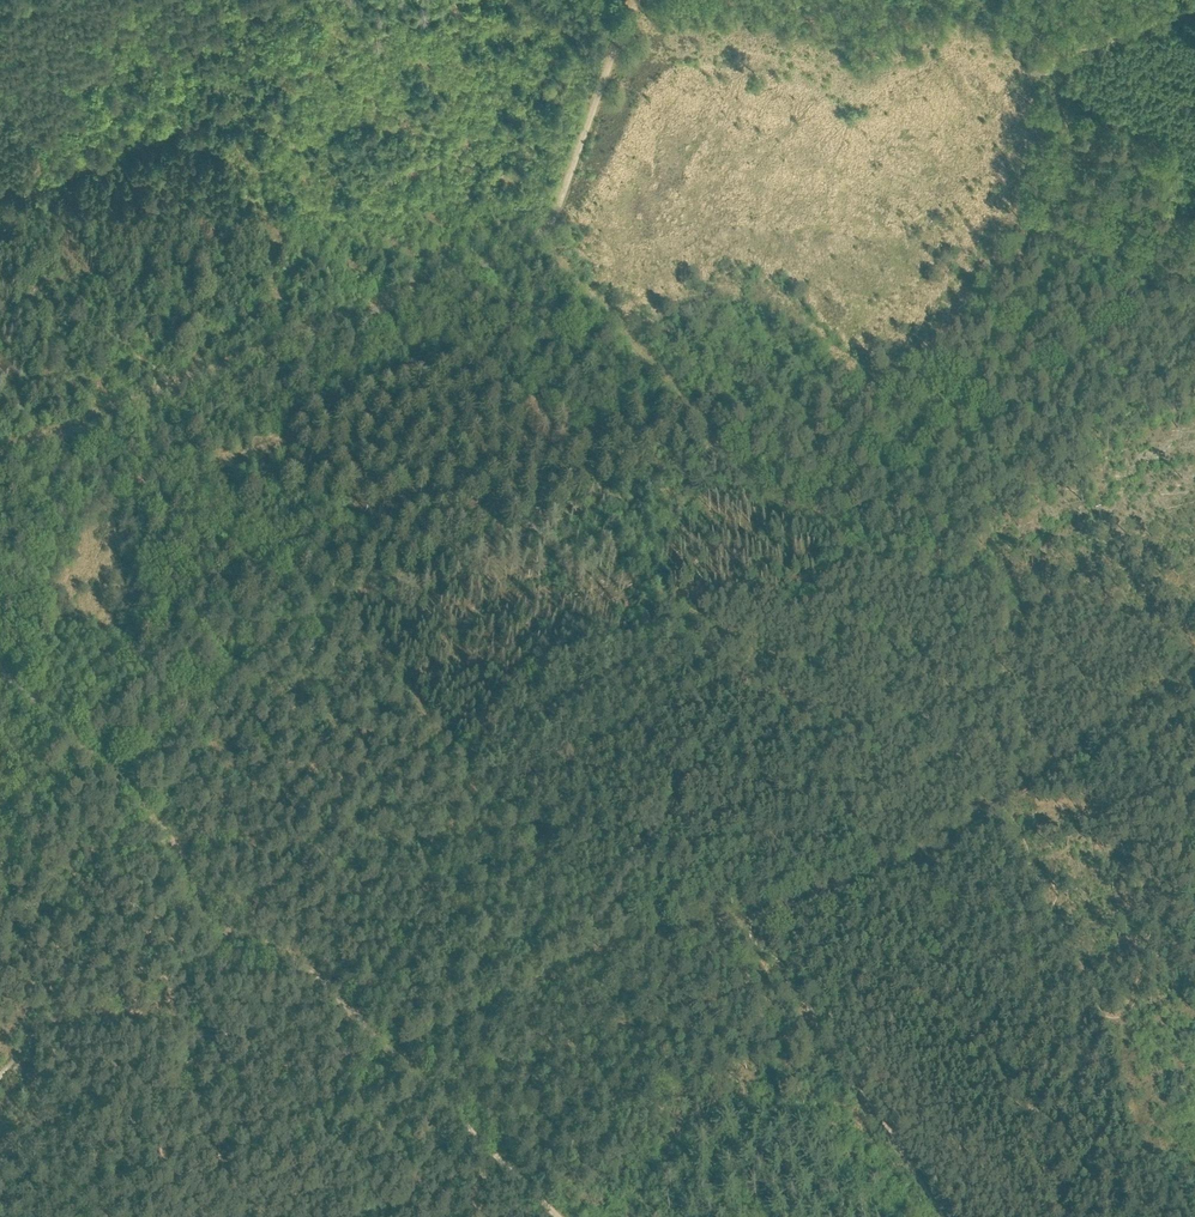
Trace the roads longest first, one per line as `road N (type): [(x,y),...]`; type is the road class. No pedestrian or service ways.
road 1 (track): [(388,1050),(301,966),(218,933),(158,823),(0,668)]
road 2 (track): [(741,919),(938,1216)]
road 3 (track): [(0,1079),(50,1034),(158,1008),(222,945)]
road 4 (track): [(555,1216),(388,1050)]

